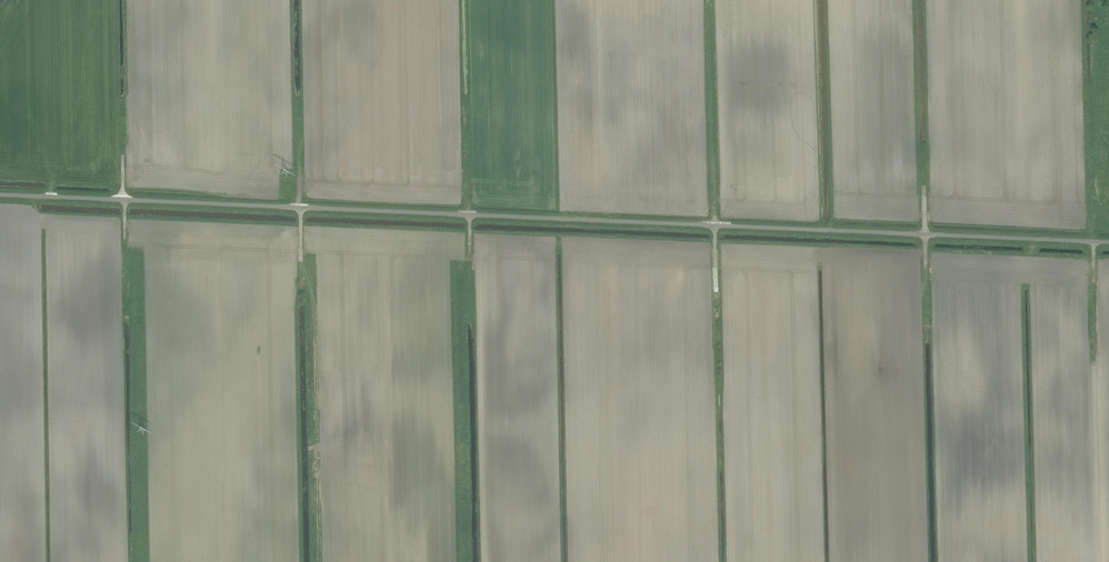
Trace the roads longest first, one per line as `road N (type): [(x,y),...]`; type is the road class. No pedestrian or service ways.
road 1 (unclassified): [(1108,243),(0,194)]

